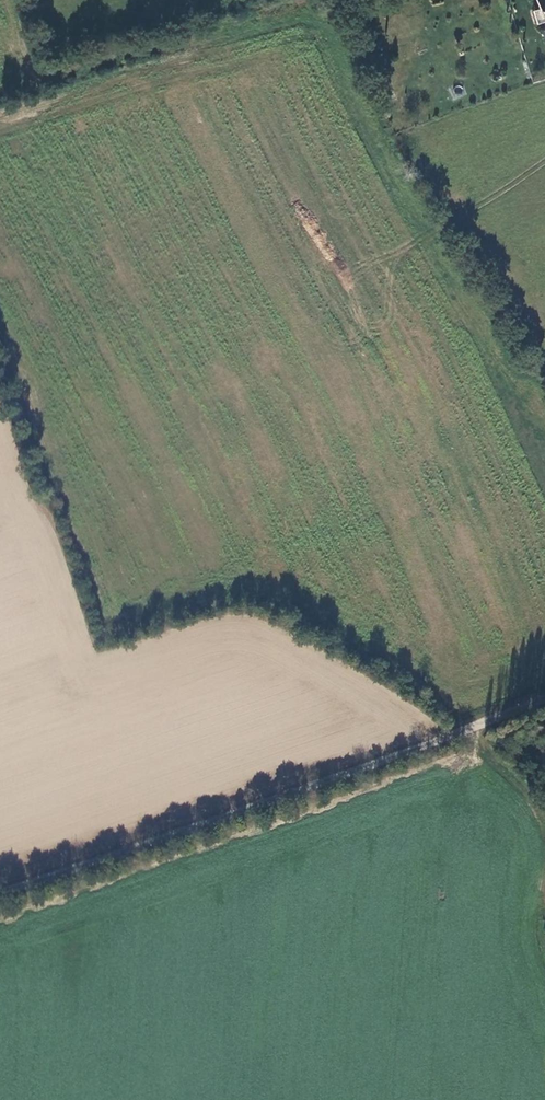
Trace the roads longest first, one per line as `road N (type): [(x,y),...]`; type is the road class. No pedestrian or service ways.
road 1 (track): [(544,700),(388,763),(0,889)]

